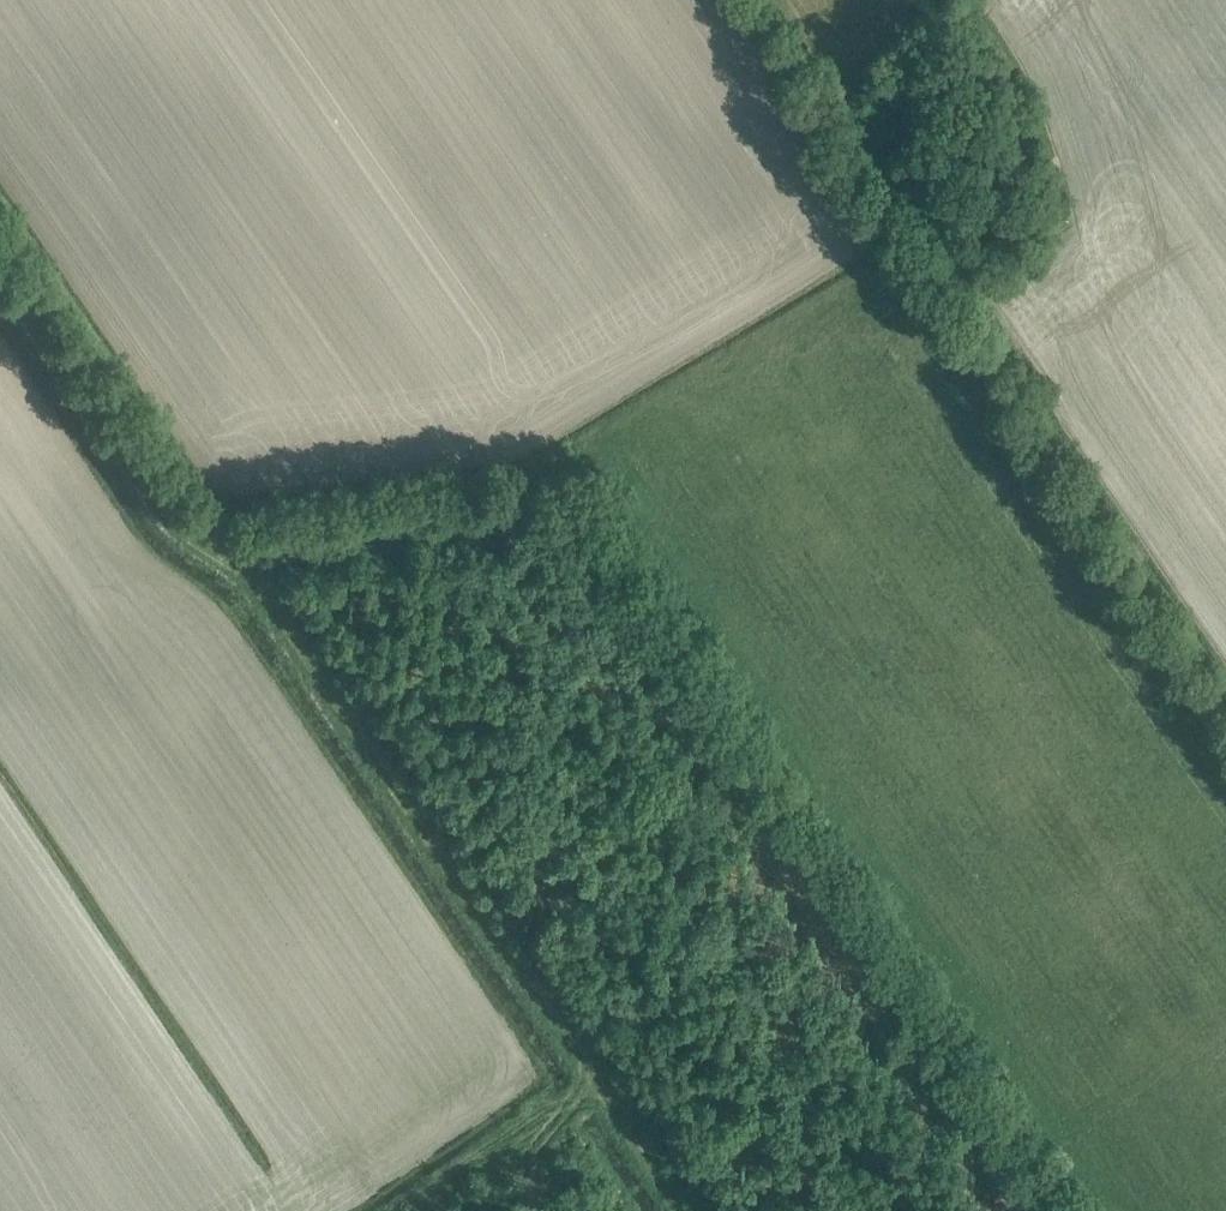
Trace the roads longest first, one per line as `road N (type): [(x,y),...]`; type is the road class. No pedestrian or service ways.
road 1 (track): [(681,1210),(260,600),(160,509),(0,274)]

